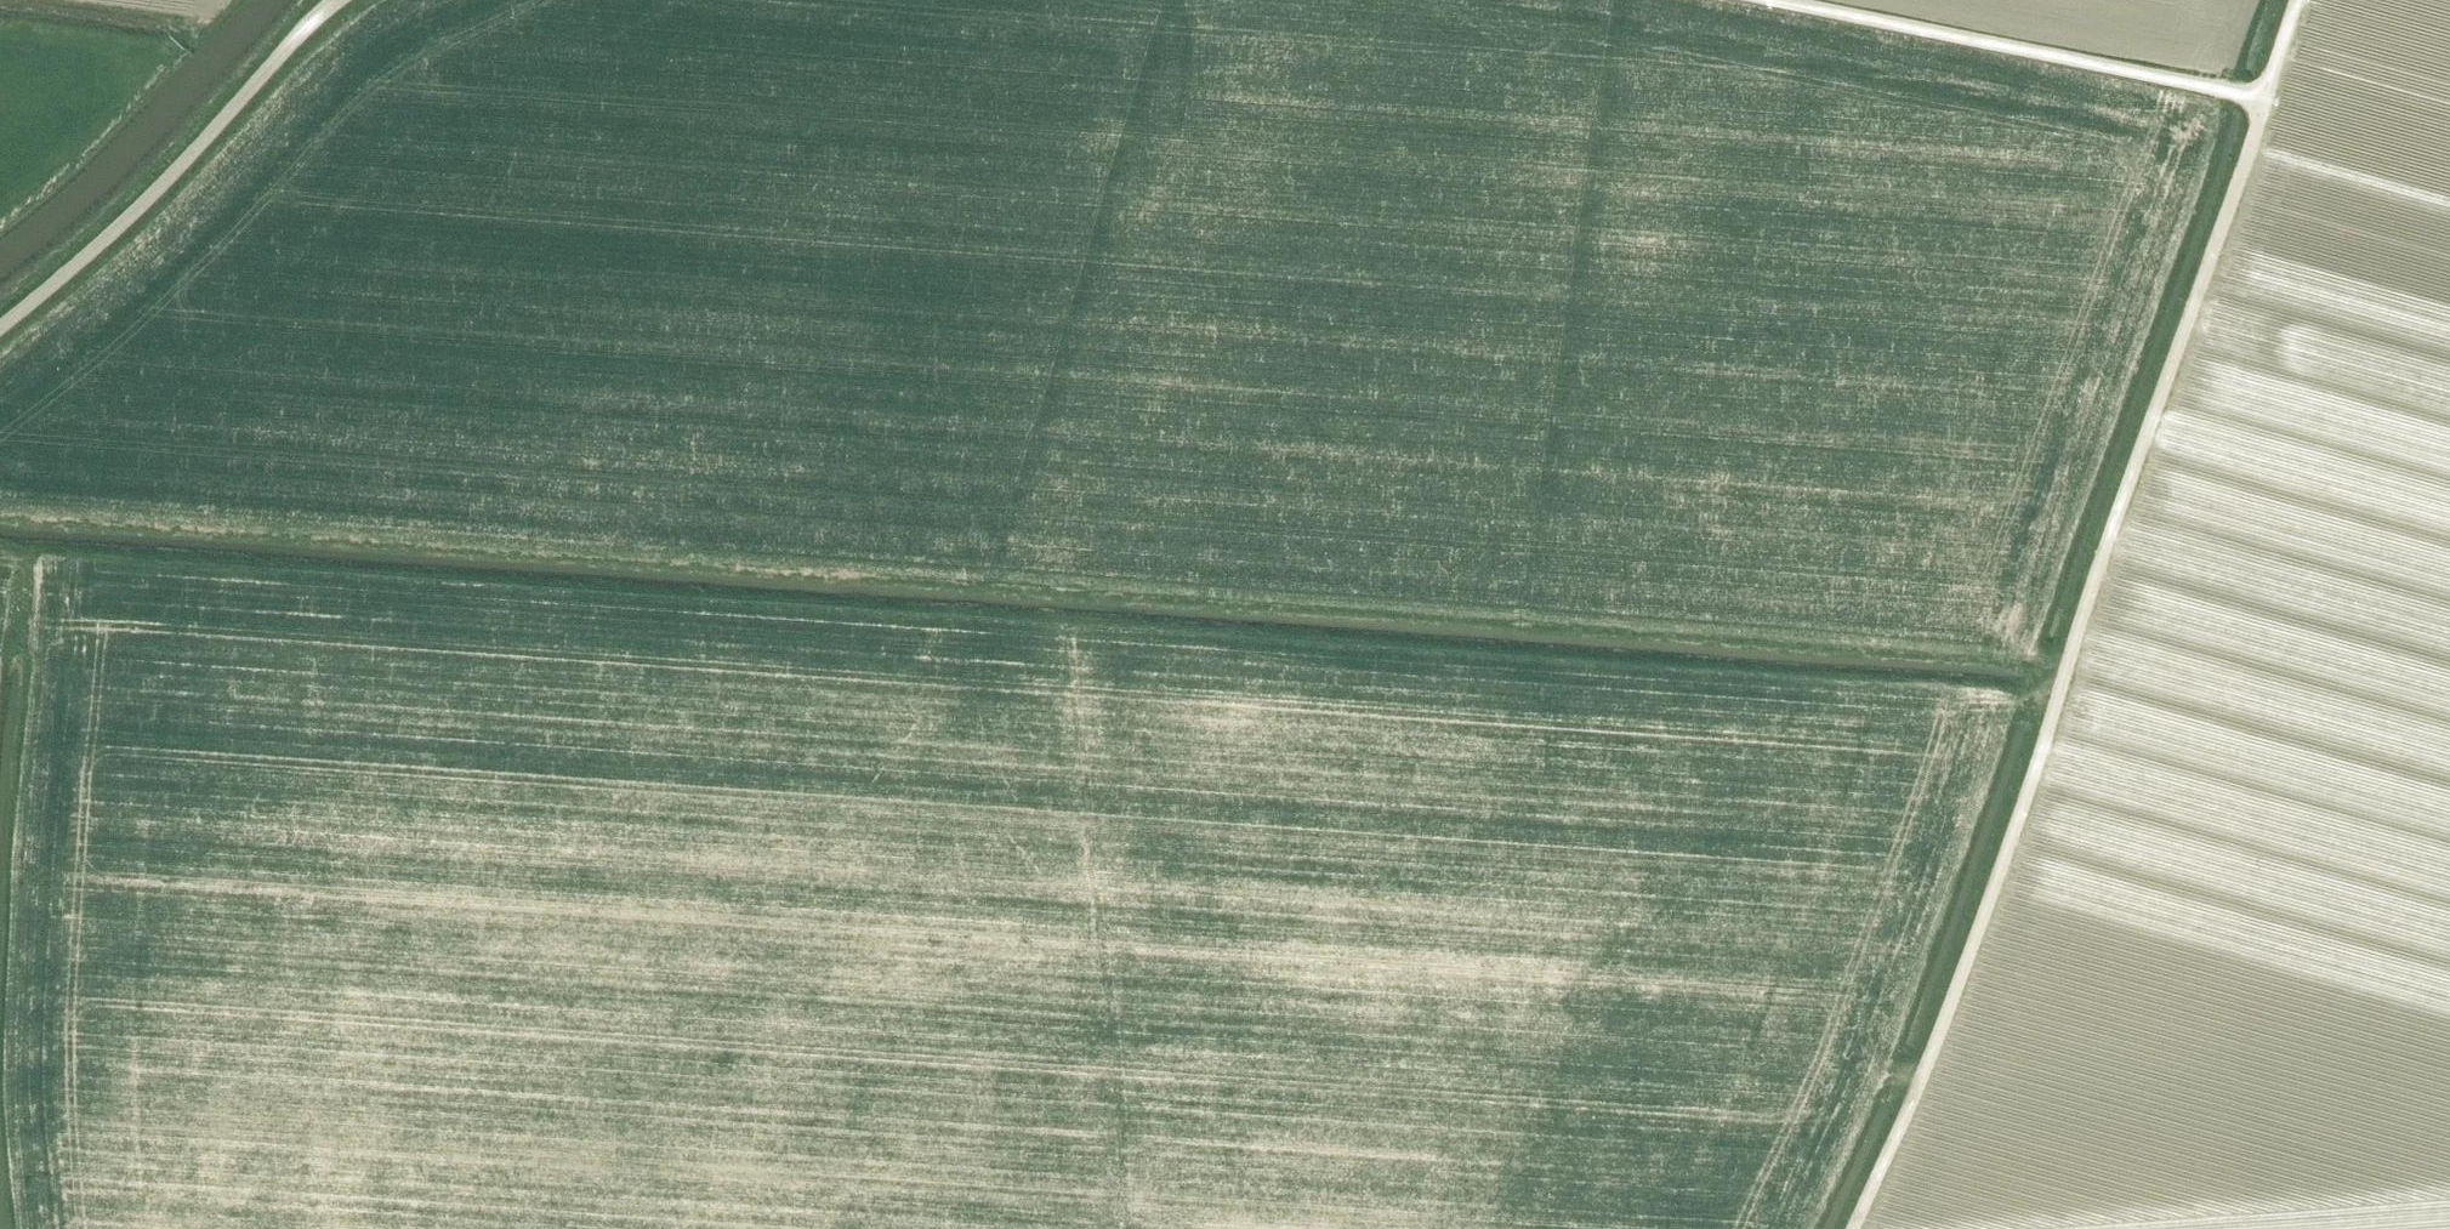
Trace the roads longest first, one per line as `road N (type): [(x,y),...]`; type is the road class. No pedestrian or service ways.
road 1 (track): [(1853,1228),(1983,918),(2296,0)]
road 2 (track): [(1772,0),(2268,99)]
road 3 (unclassified): [(0,328),(163,184),(340,0)]

